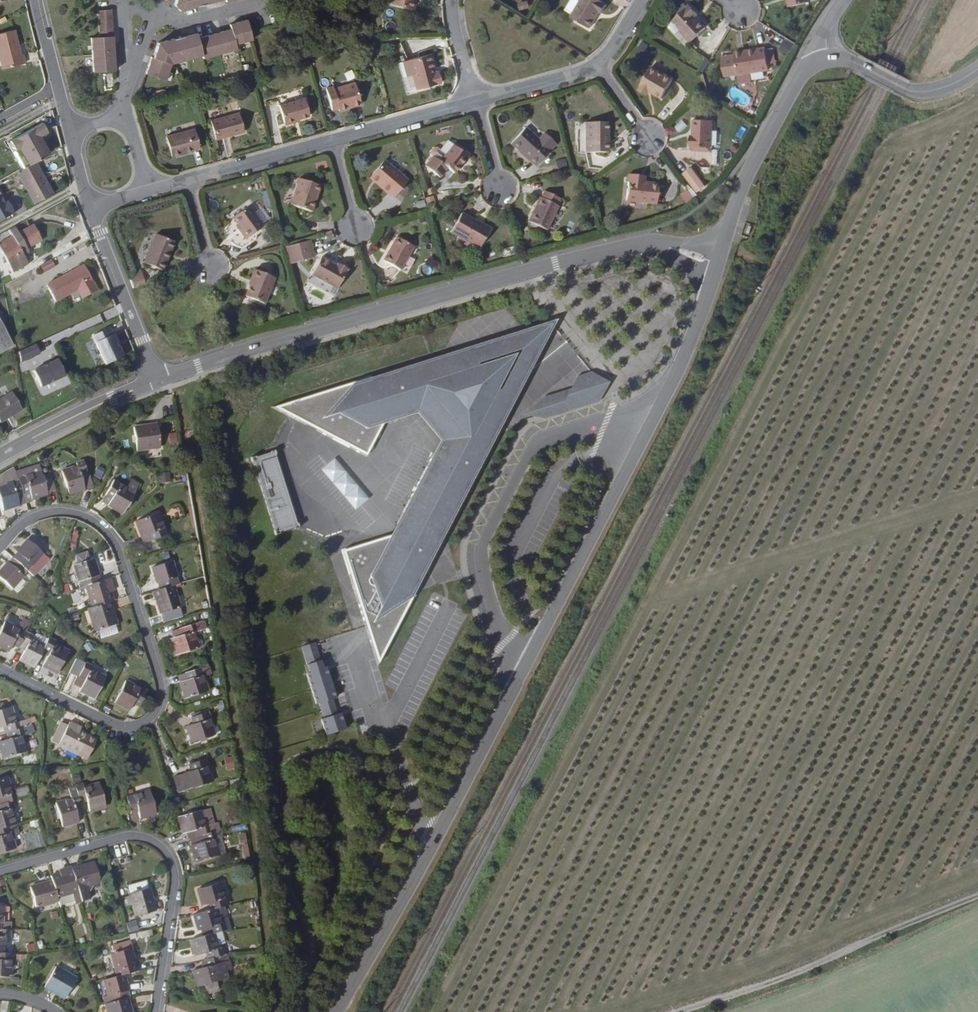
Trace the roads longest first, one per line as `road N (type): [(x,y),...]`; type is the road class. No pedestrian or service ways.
road 1 (tertiary): [(717,266),(674,382),(432,846),(332,1011)]
road 2 (tertiary): [(160,379),(623,250),(677,250),(717,266)]
road 3 (residential): [(0,545),(39,513),(69,513),(115,538),(162,701),(151,717),(108,723),(0,671)]
road 4 (residential): [(0,870),(127,836),(159,845),(175,884),(155,1011)]
road 5 (track): [(681,1011),(977,897)]
road 6 (tertiary): [(824,59),(799,77),(761,149),(717,266)]
road 7 (residential): [(89,206),(160,379)]
road 8 (tertiary): [(0,457),(160,379)]
road 9 (tertiary): [(977,68),(915,91),(846,59),(824,59)]
road 10 (residential): [(333,142),(189,182)]
road 11 (residential): [(475,102),(333,142)]
road 12 (residential): [(596,66),(475,102)]

